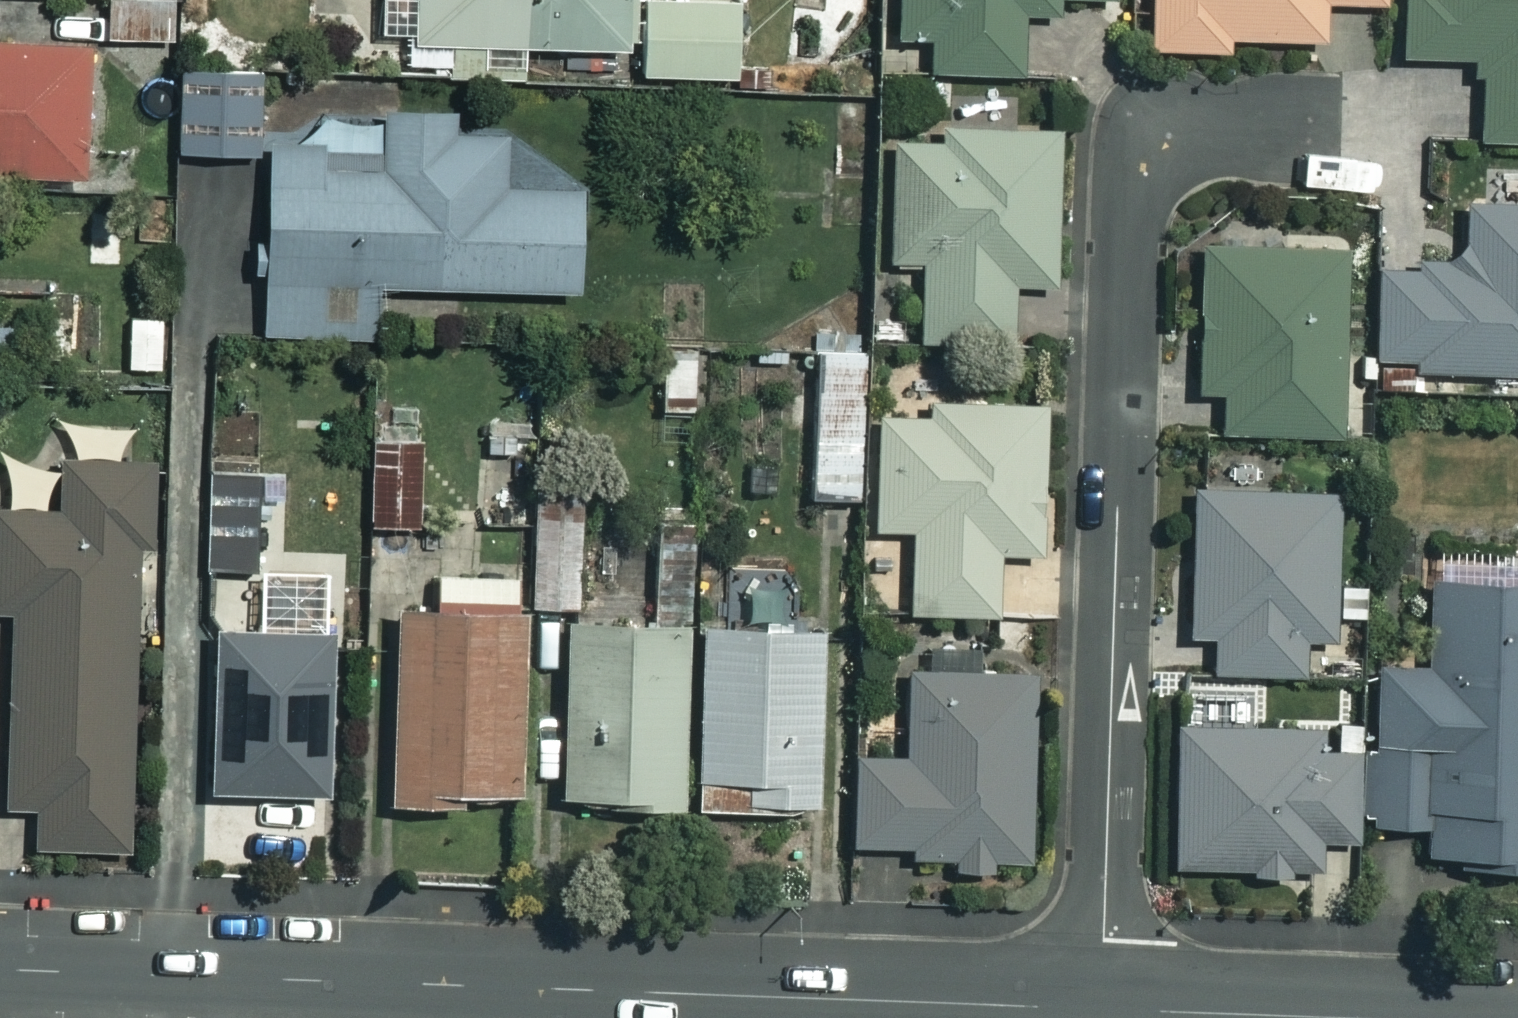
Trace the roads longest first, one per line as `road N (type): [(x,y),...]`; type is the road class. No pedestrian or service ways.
road 1 (residential): [(1320,128),(1171,129),(1132,160),(1125,184),(1101,1008)]
road 2 (tertiary): [(0,969),(561,988)]
road 3 (tertiary): [(561,988),(1101,1008)]
road 4 (tertiary): [(1101,1008),(1419,1017)]

